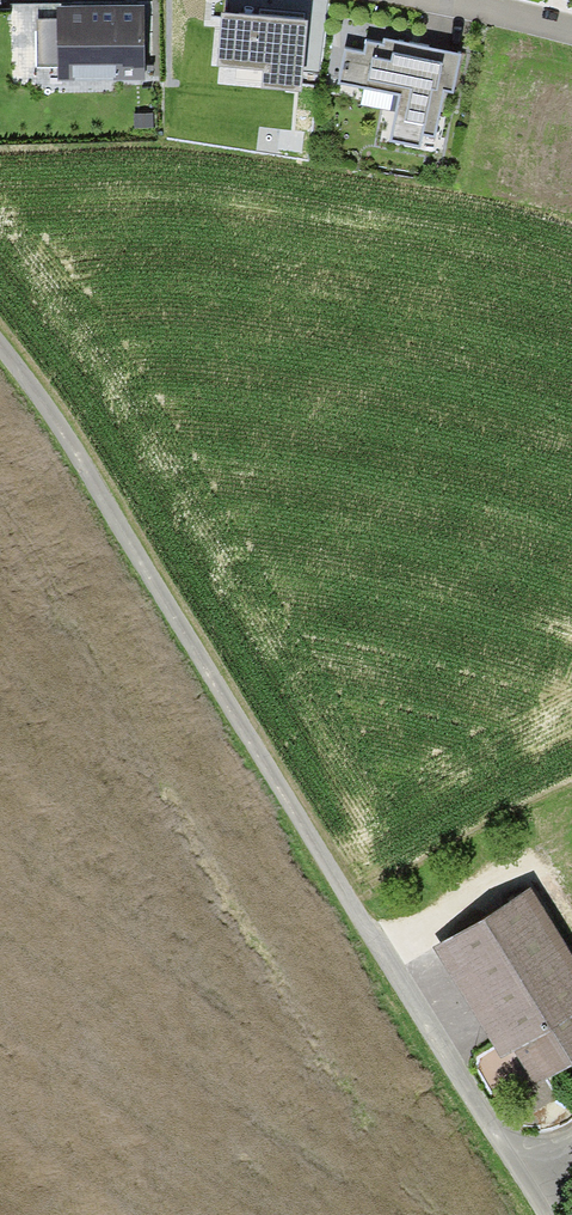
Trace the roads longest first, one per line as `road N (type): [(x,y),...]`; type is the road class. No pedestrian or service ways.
road 1 (unclassified): [(549,1214),(54,420),(0,347)]
road 2 (track): [(382,951),(531,861),(571,929)]
road 3 (residential): [(418,0),(571,34)]
road 4 (track): [(417,932),(490,1057)]

